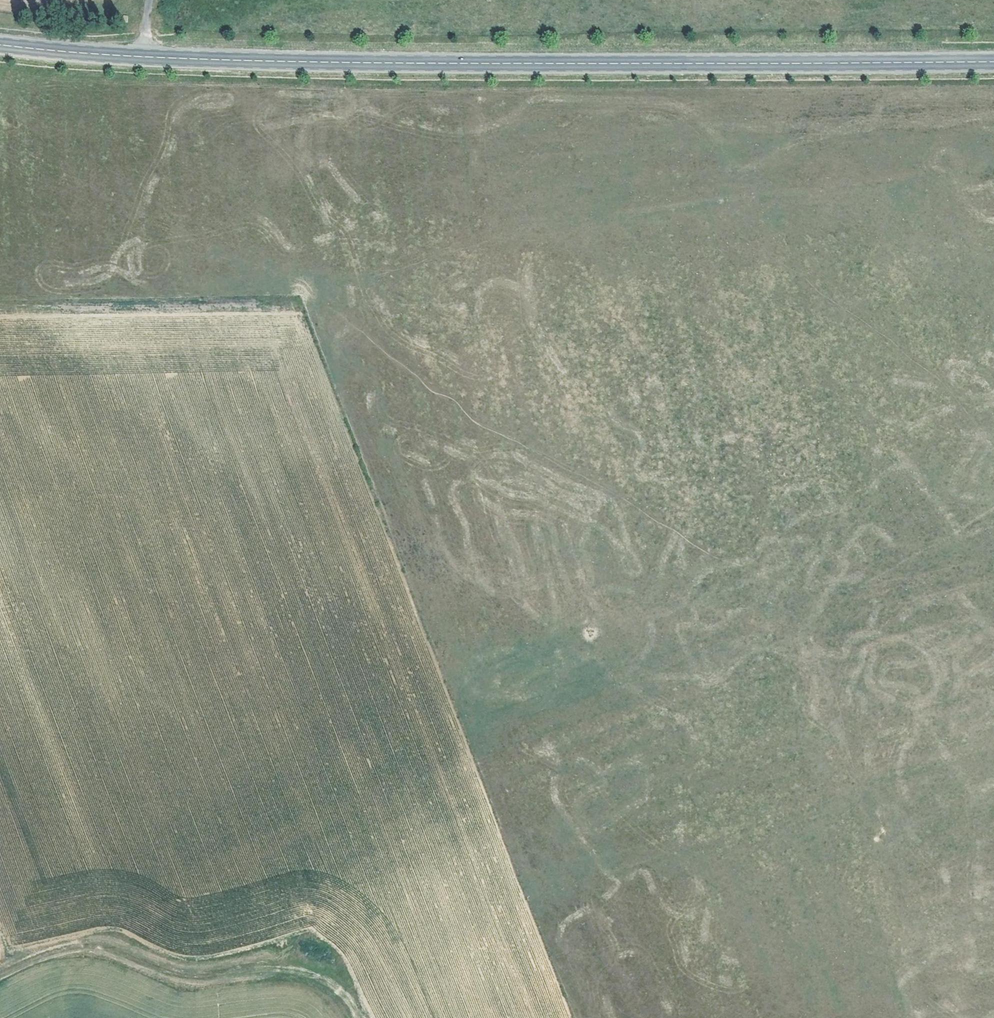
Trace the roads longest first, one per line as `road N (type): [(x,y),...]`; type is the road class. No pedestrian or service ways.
road 1 (secondary): [(0,45),(348,63),(993,61)]
road 2 (track): [(353,1017),(316,979),(254,969),(187,975),(70,942),(0,972)]

